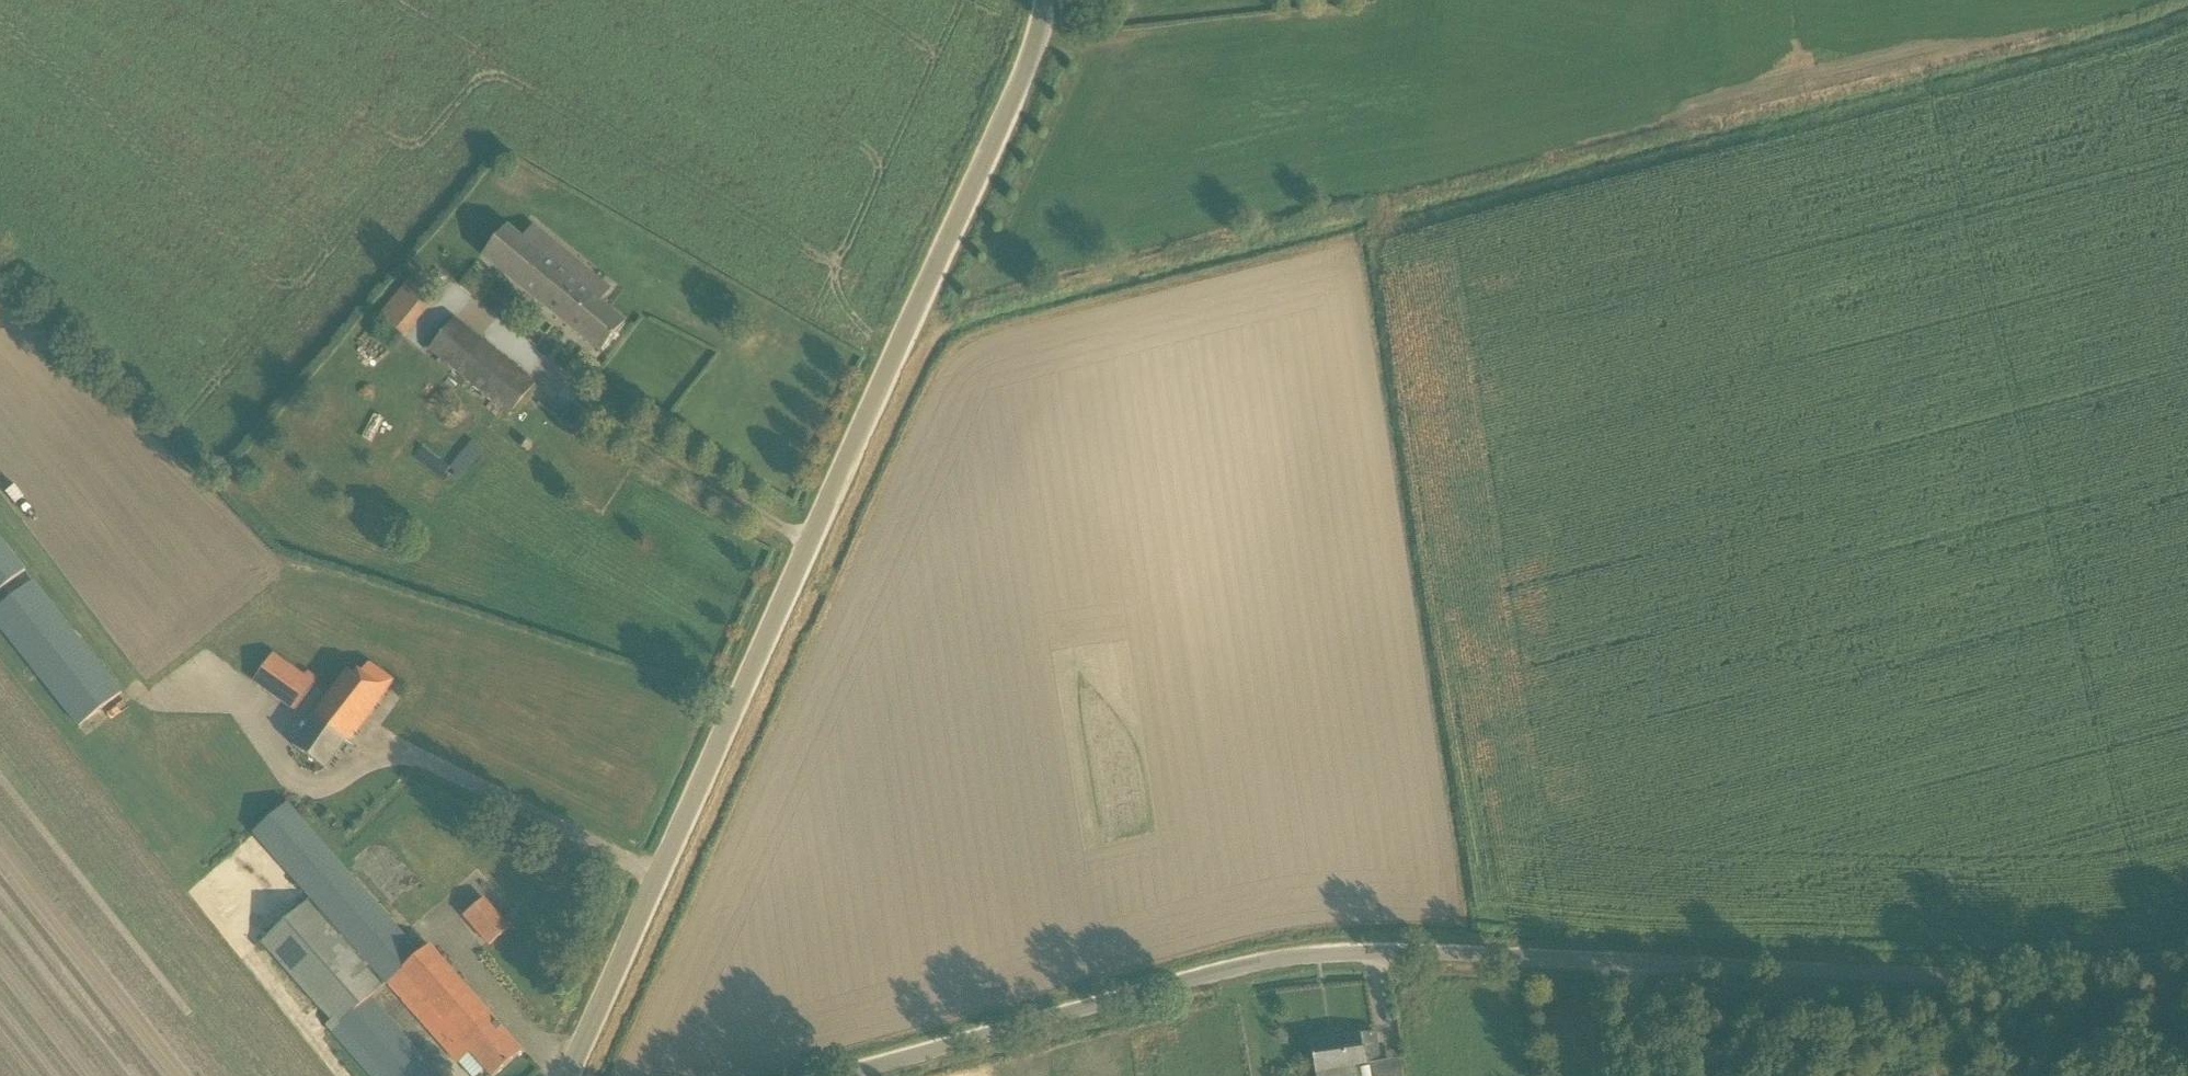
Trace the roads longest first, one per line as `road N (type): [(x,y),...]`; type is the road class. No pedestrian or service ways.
road 1 (unclassified): [(817,1075),(1318,941),(2109,971),(2187,958)]
road 2 (tertiary): [(574,1075),(611,1013),(1023,79),(1047,0)]
road 3 (track): [(0,671),(93,791),(197,890)]

